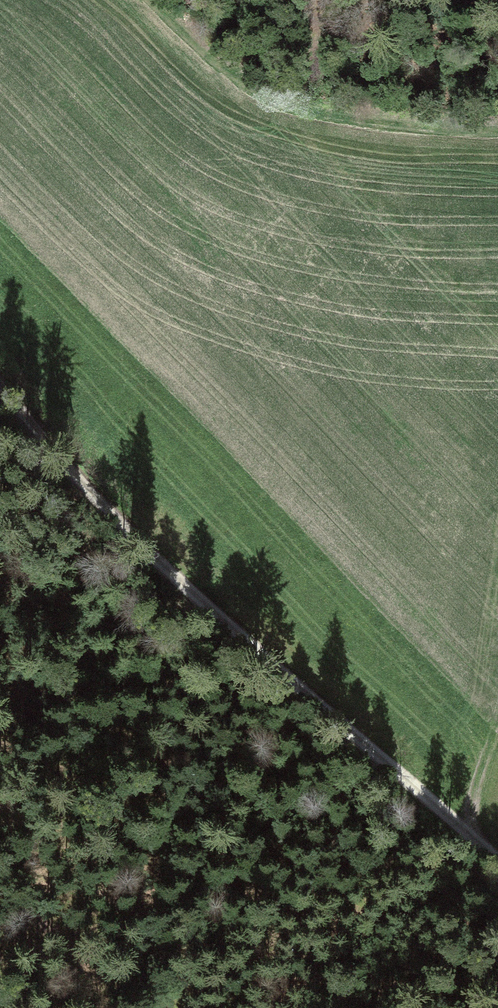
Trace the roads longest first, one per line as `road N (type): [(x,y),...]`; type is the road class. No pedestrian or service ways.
road 1 (track): [(0,387),(134,542),(497,862)]
road 2 (track): [(201,0),(268,47),(392,66),(497,65)]
road 3 (track): [(0,843),(94,1007)]

